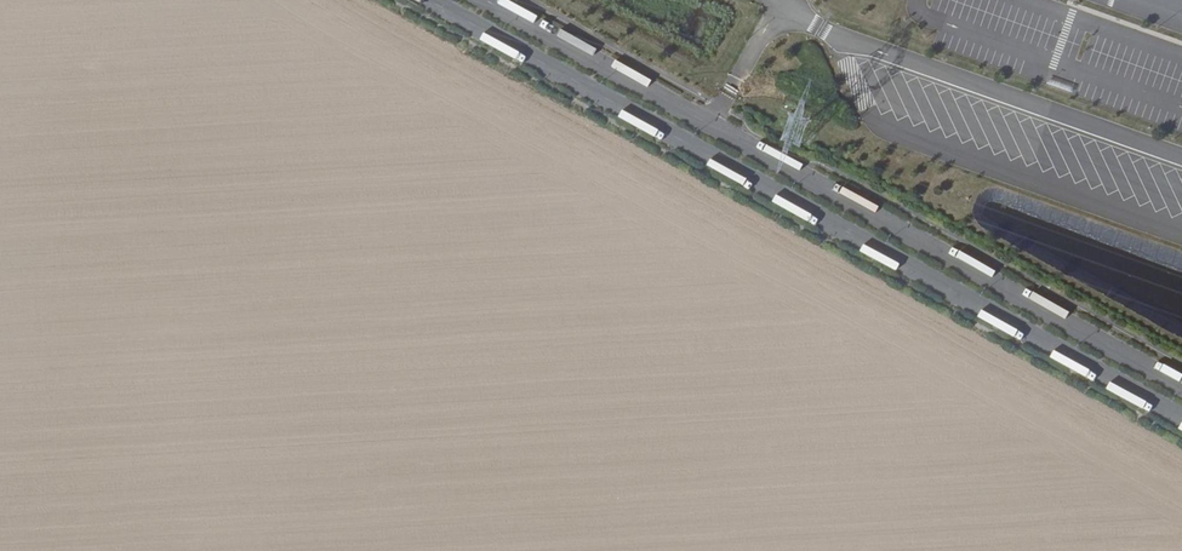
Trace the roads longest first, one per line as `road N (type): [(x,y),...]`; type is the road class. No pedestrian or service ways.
road 1 (tertiary): [(429,0),(1181,417)]
road 2 (tertiary): [(1181,387),(485,0)]

